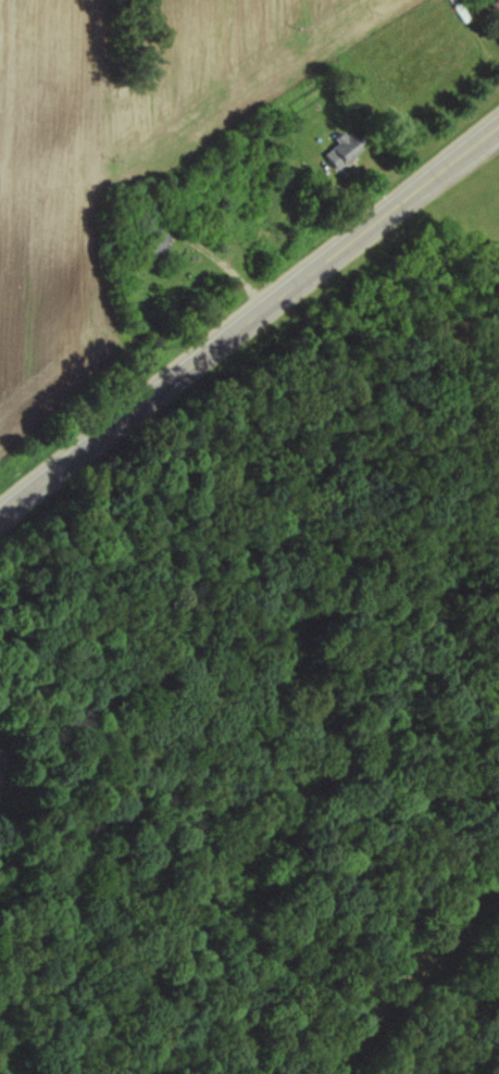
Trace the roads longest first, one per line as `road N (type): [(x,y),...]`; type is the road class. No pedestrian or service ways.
road 1 (secondary): [(498,122),(0,512)]

